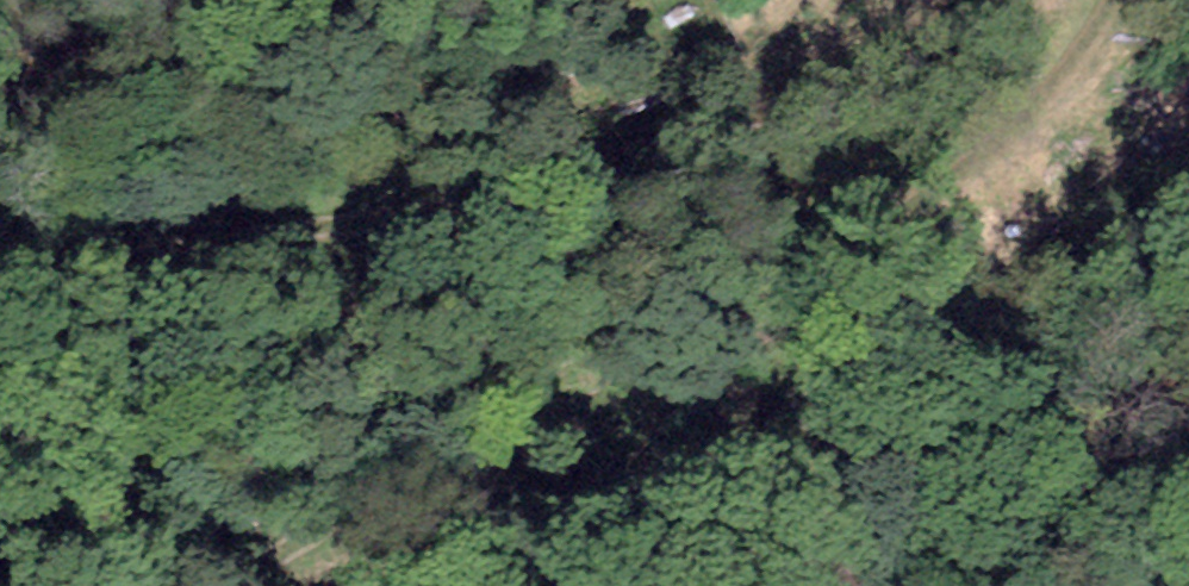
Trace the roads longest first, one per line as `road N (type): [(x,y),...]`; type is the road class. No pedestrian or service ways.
road 1 (track): [(1114,0),(1026,114),(897,218),(646,375),(426,473),(233,585)]
road 2 (track): [(0,279),(473,201),(857,85),(939,50),(1008,0)]

